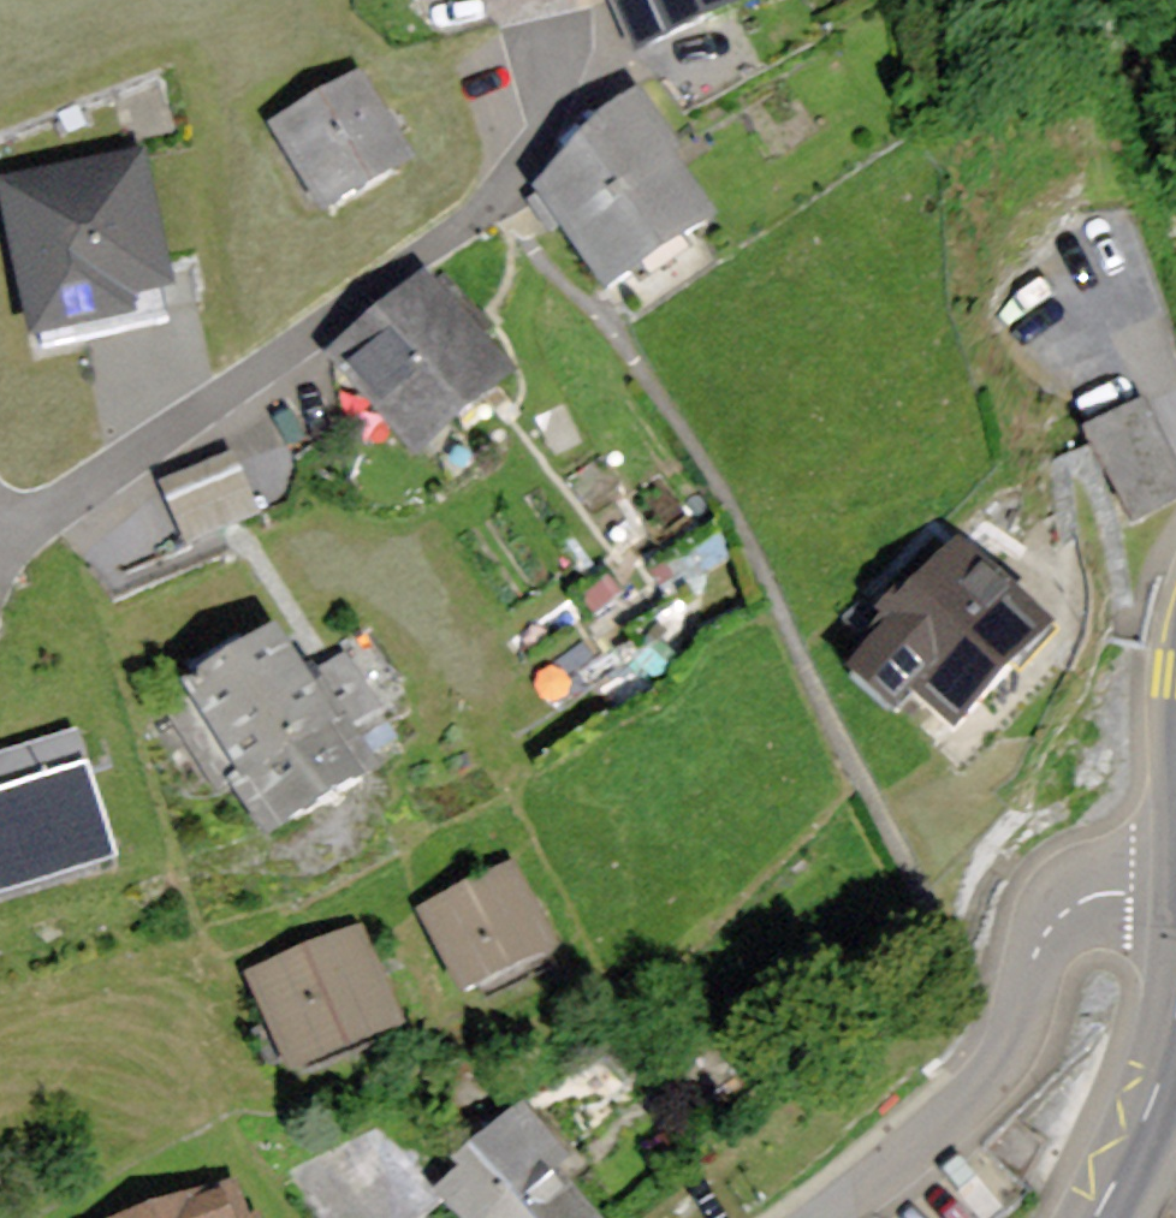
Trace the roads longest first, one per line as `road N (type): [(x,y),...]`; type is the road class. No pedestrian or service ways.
road 1 (unclassified): [(820,1217),(951,1116),(998,1068),(1051,923),(1084,898),(1175,893)]
road 2 (secondary): [(1092,1217),(1154,1090),(1175,1009)]

